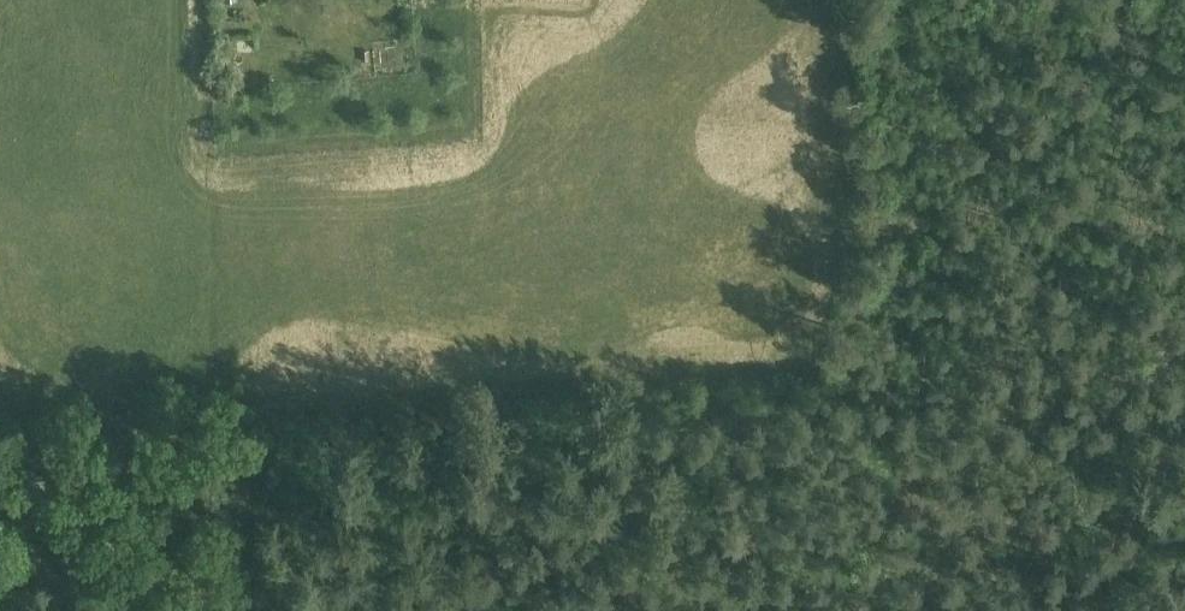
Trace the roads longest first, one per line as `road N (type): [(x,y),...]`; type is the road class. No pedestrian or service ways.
road 1 (unclassified): [(187,610),(0,455)]

